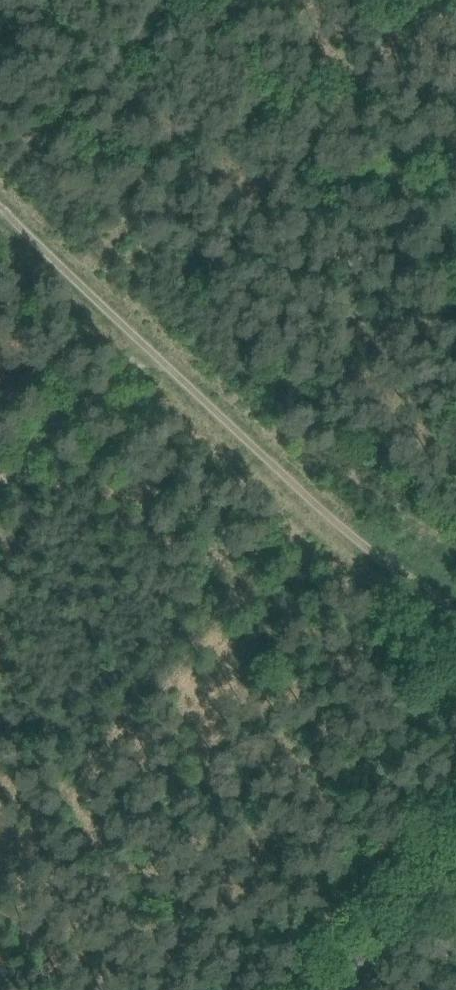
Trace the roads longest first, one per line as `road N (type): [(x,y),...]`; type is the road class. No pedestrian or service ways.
road 1 (track): [(133,354),(455,611)]
road 2 (track): [(133,354),(0,224)]
road 3 (unclassified): [(346,989),(455,867)]

